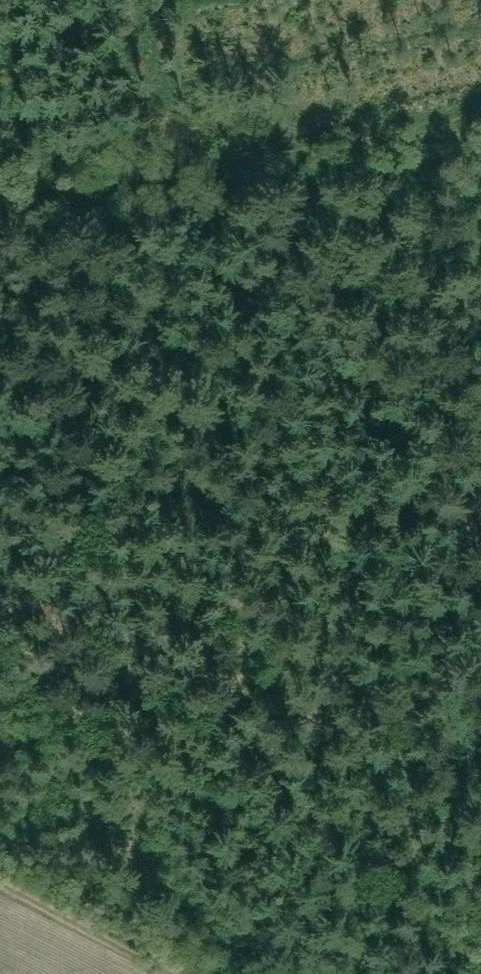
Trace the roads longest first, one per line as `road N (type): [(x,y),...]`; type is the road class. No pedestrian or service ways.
road 1 (track): [(0,875),(196,973)]

